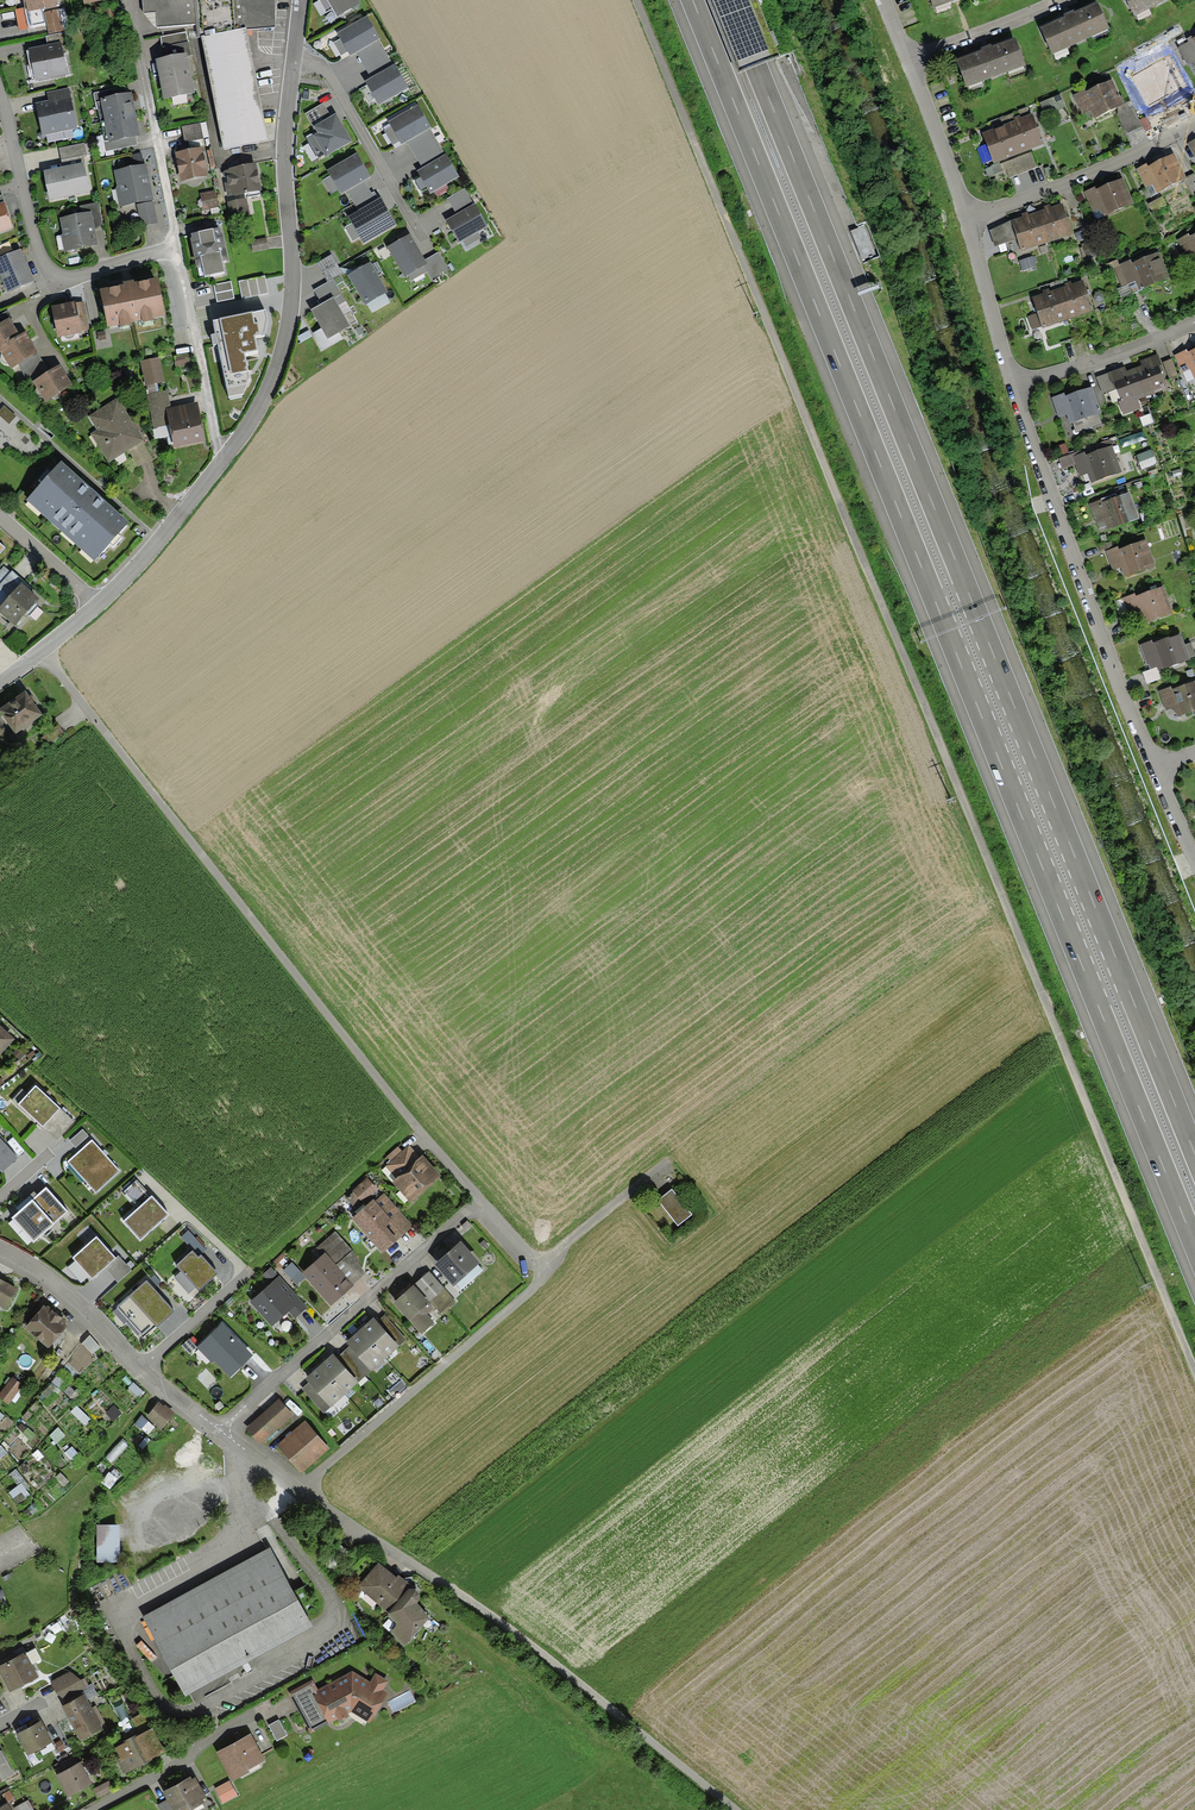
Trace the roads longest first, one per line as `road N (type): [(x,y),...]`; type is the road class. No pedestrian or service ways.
road 1 (track): [(1194,1377),(636,0)]
road 2 (motorway): [(691,0),(1194,1244)]
road 3 (motorway): [(1194,1154),(729,0)]
road 4 (track): [(540,1262),(518,1247),(414,1125),(90,716)]
road 5 (residential): [(299,0),(284,142),(287,338),(268,392),(219,459)]
road 6 (residential): [(1009,384),(1152,768)]
road 7 (track): [(434,1577),(736,1809)]
road 8 (residential): [(477,1200),(220,1433)]
road 9 (track): [(301,1494),(322,1467),(528,1293),(540,1262)]
road 10 (residential): [(178,252),(69,279),(47,272),(0,97)]
road 11 (residential): [(220,1433),(137,1370),(60,1290),(0,1253)]
road 12 (residential): [(434,1577),(220,1433)]
road 13 (residential): [(132,0),(178,252)]
road 14 (residential): [(968,219),(1194,122)]
road 15 (residential): [(178,252),(219,459)]
road 16 (residential): [(261,1710),(89,1809)]
road 17 (residential): [(1194,321),(1009,384)]
road 18 (residential): [(219,459),(157,542),(95,604)]
road 19 (residential): [(905,61),(968,219)]
road 20 (residential): [(968,219),(1009,384)]
road 21 (residential): [(905,61),(1058,0)]
road 22 (track): [(665,1162),(540,1262)]
road 23 (residential): [(0,519),(95,604)]
road 24 (residential): [(95,604),(0,681)]

